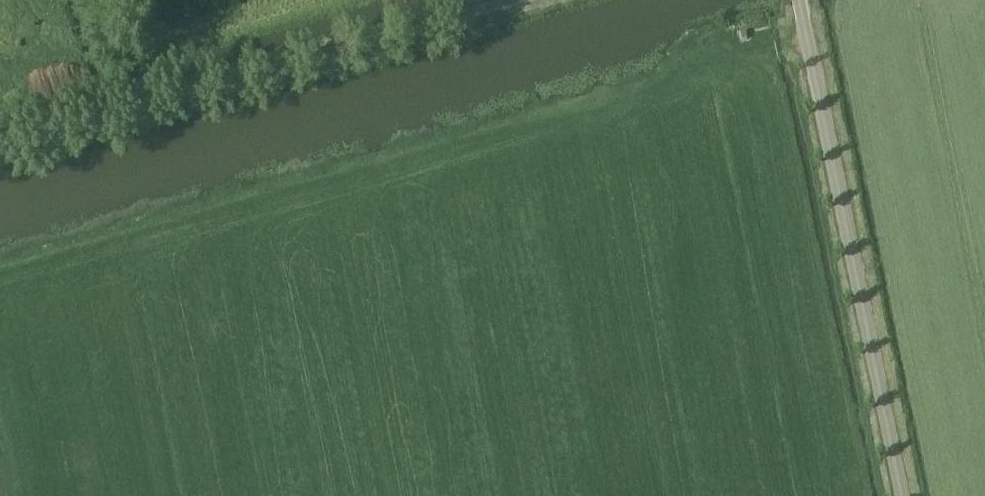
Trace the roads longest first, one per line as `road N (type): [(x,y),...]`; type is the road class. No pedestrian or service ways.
road 1 (unclassified): [(0,139),(499,0)]
road 2 (unclassified): [(912,495),(798,0)]

